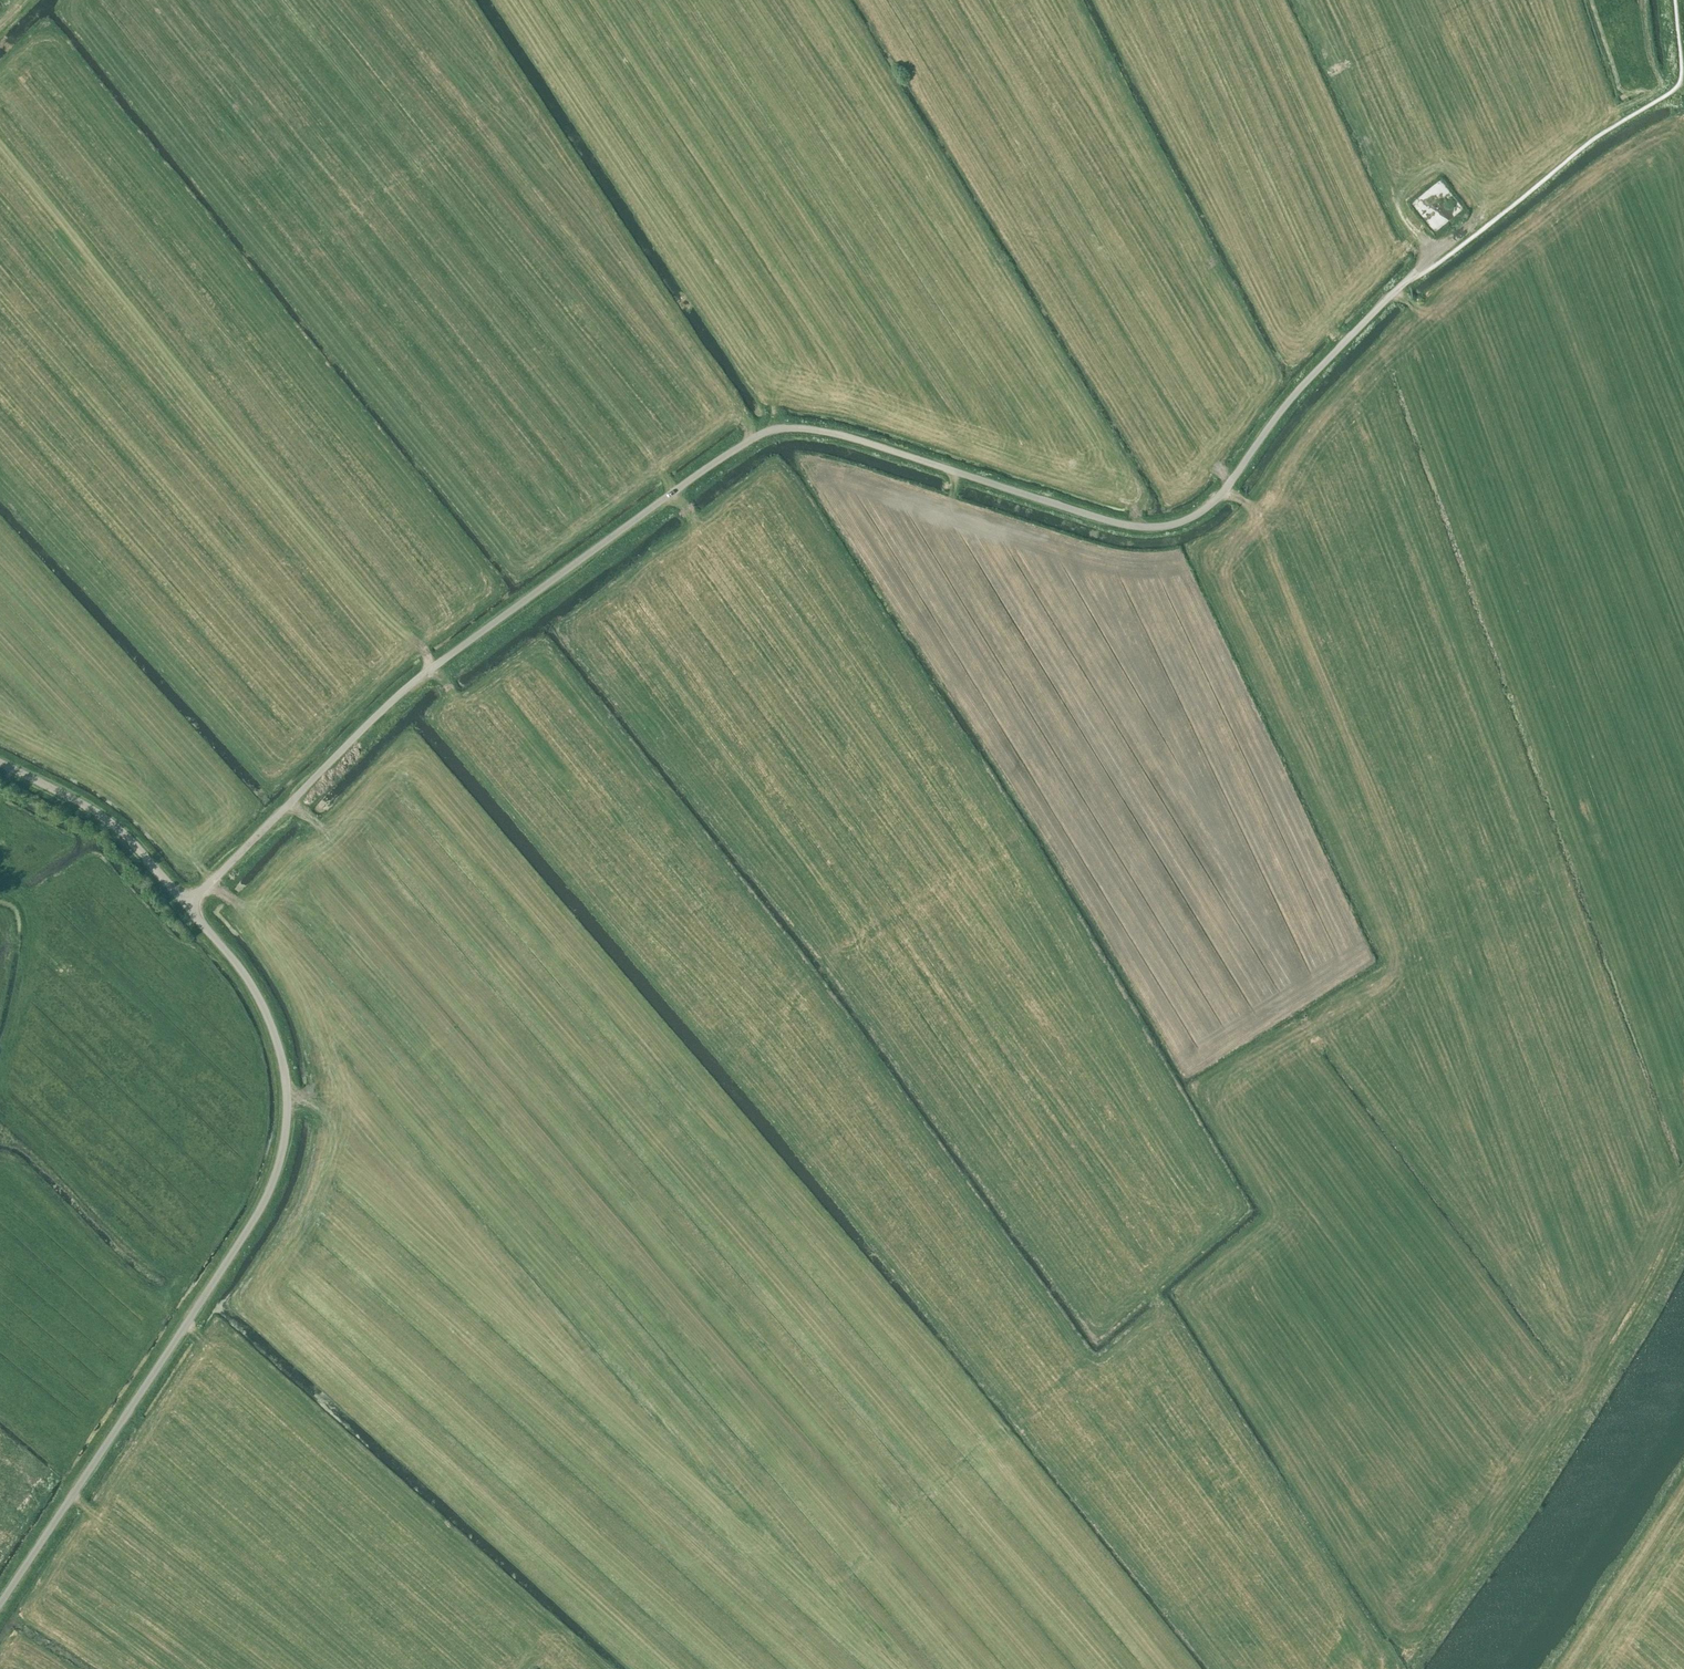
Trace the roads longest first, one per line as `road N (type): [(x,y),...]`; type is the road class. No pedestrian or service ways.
road 1 (unclassified): [(1406,278),(1310,376),(1224,492),(1178,522),(1108,521),(833,431),(766,430),(404,689),(187,906)]
road 2 (unclassified): [(187,906),(242,970),(273,1031),(287,1088),(282,1153),(260,1209),(0,1602)]
road 3 (unclassified): [(187,906),(135,844),(86,804),(0,761)]

